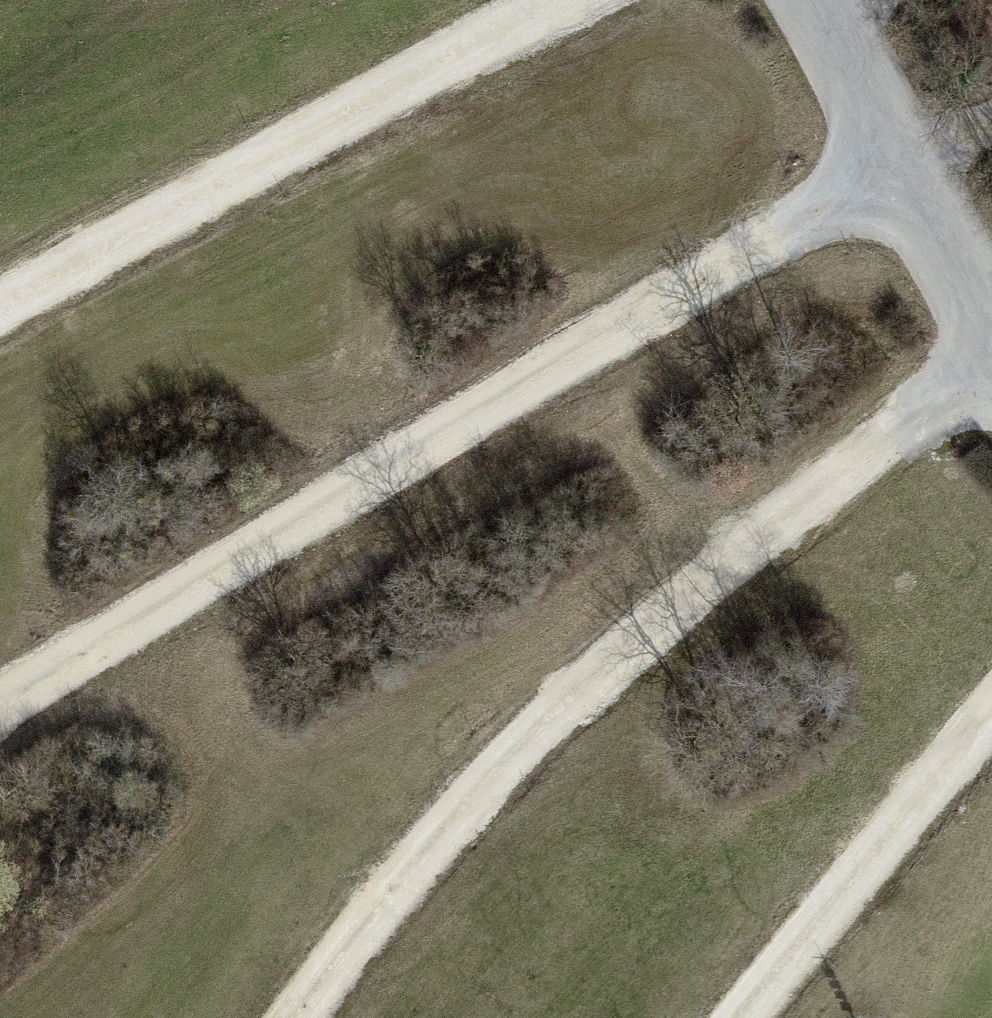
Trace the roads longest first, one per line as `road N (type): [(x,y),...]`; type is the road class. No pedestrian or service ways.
road 1 (track): [(0,707),(650,307),(894,173)]
road 2 (track): [(295,1017),(483,787),(637,639),(991,357)]
road 3 (track): [(559,0),(0,308)]
road 4 (track): [(741,1017),(991,716)]

